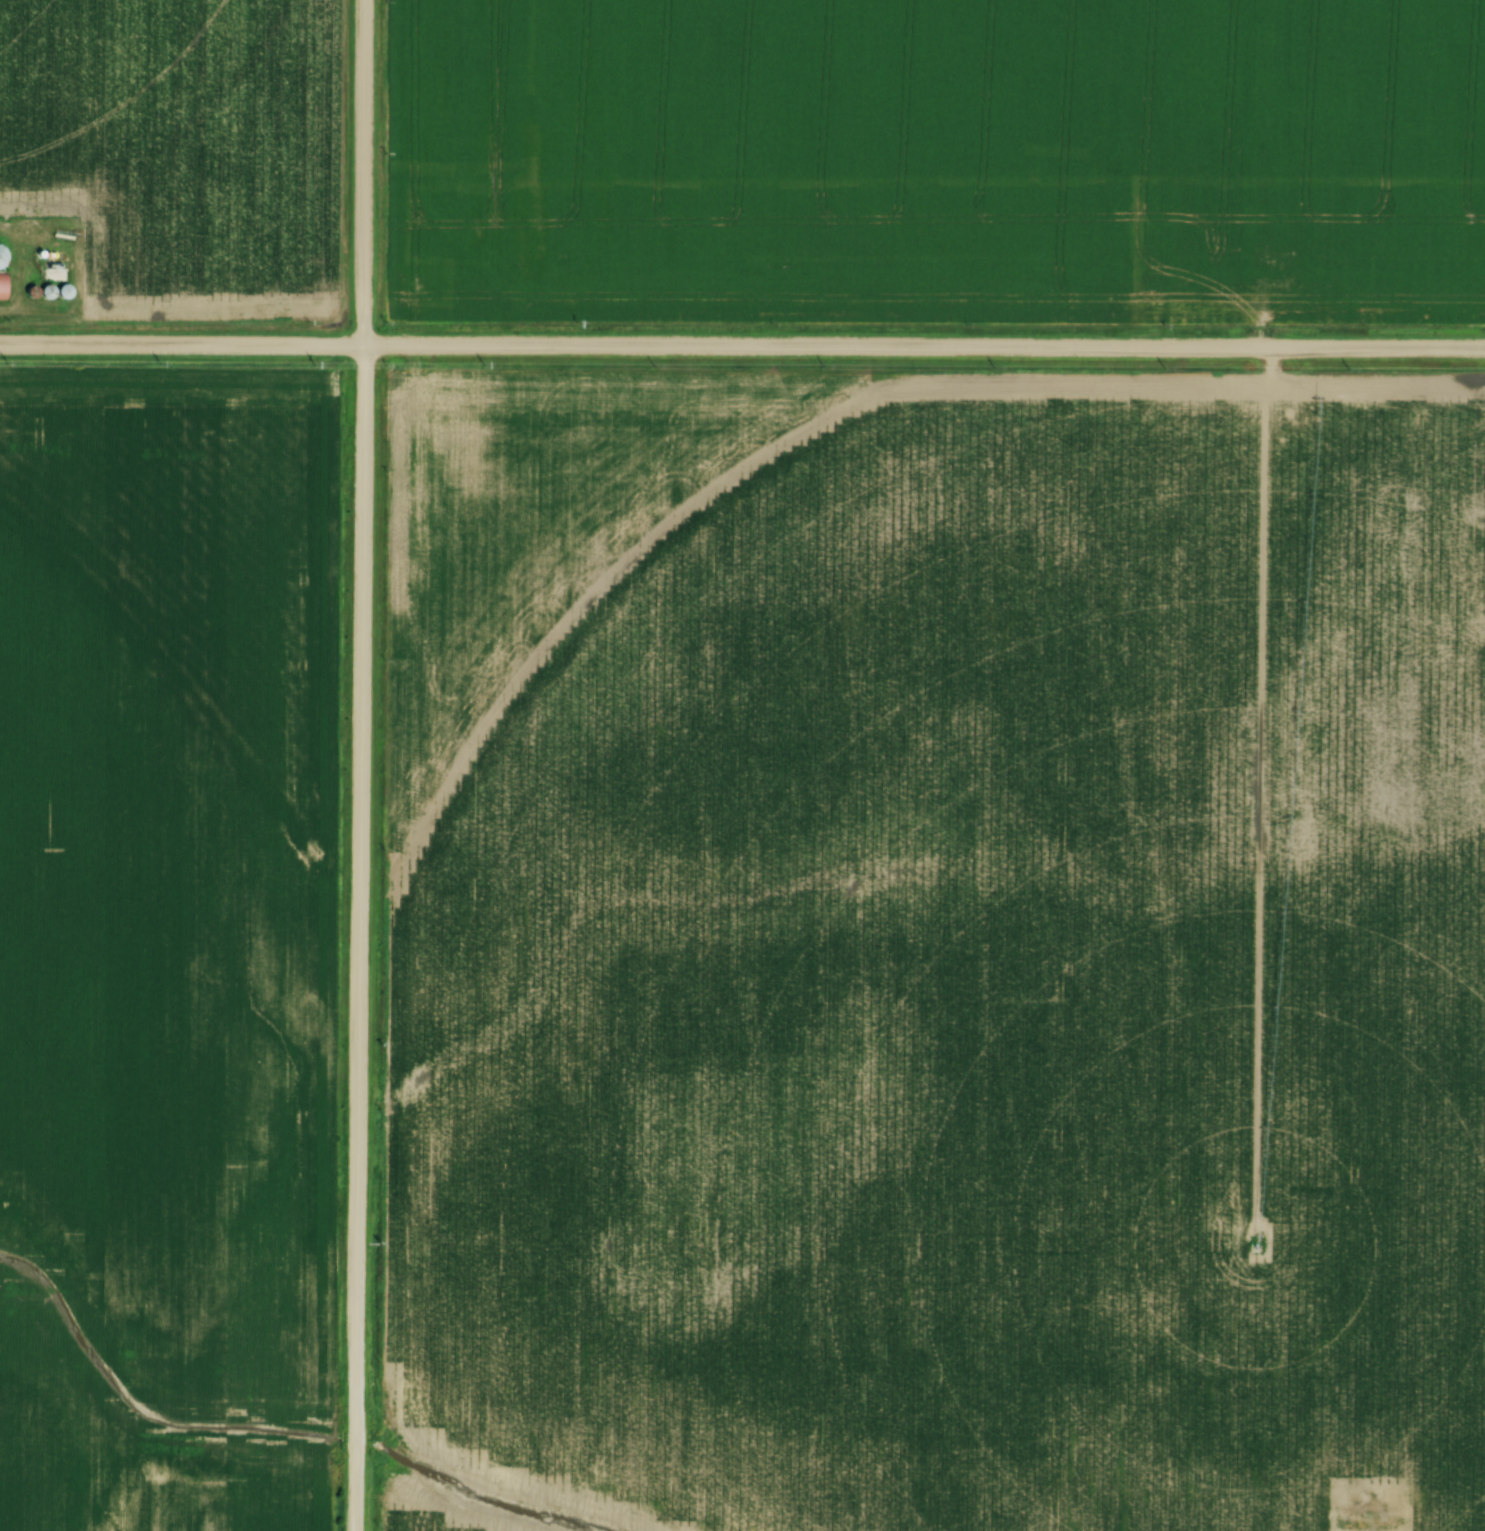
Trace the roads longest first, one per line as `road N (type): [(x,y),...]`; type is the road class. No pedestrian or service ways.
road 1 (residential): [(355,1530),(365,0)]
road 2 (residential): [(0,348),(1484,353)]

